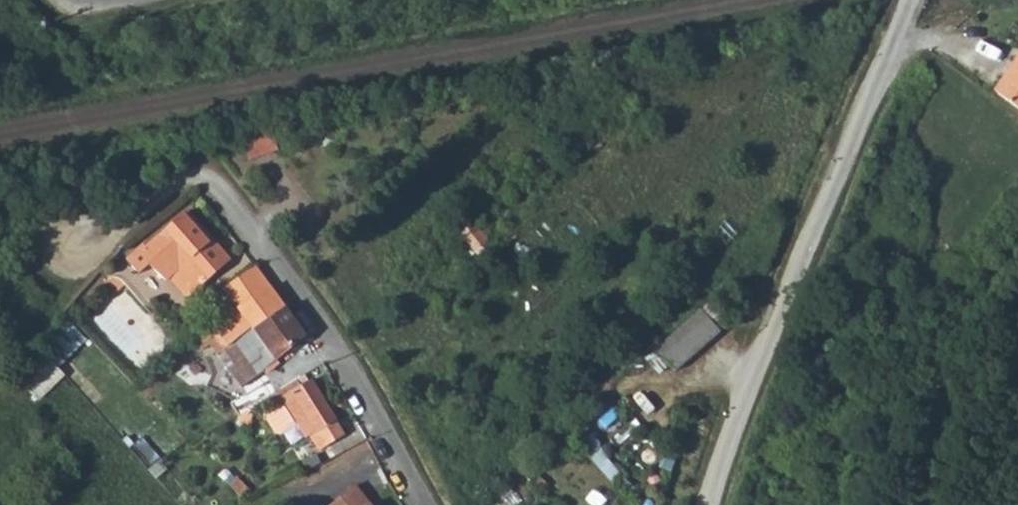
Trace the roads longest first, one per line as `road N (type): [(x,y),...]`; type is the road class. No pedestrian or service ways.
road 1 (unclassified): [(707,504),(747,374),(912,0)]
road 2 (residential): [(182,181),(209,187),(310,314),(418,504)]
road 3 (unclassified): [(69,286),(128,218),(182,181)]

